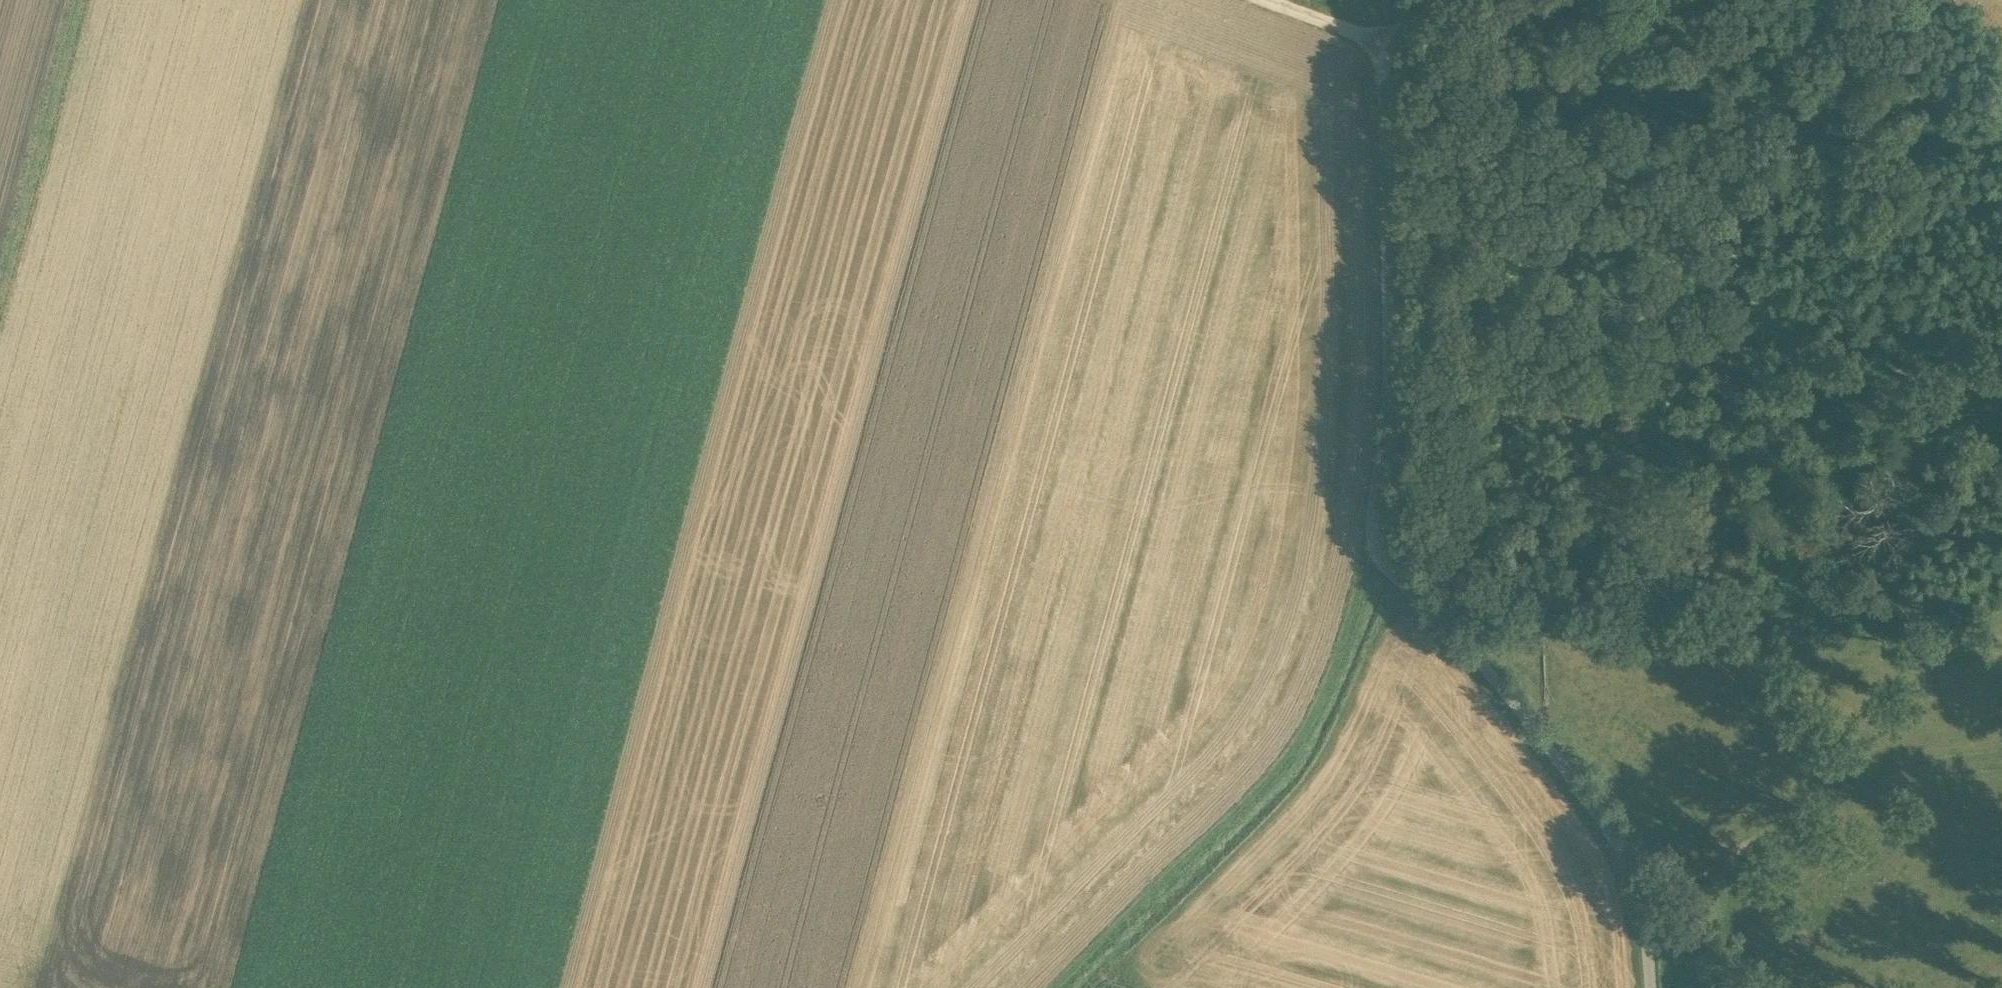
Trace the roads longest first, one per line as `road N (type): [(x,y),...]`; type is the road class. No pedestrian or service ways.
road 1 (unclassified): [(1648,987),(1633,878),(1612,836),(1529,719),(1372,550),(1388,385),(1384,73),(1393,43),(1436,0)]
road 2 (track): [(1056,987),(1288,748),(1372,550)]
road 3 (track): [(1264,0),(1393,43),(1374,0)]

